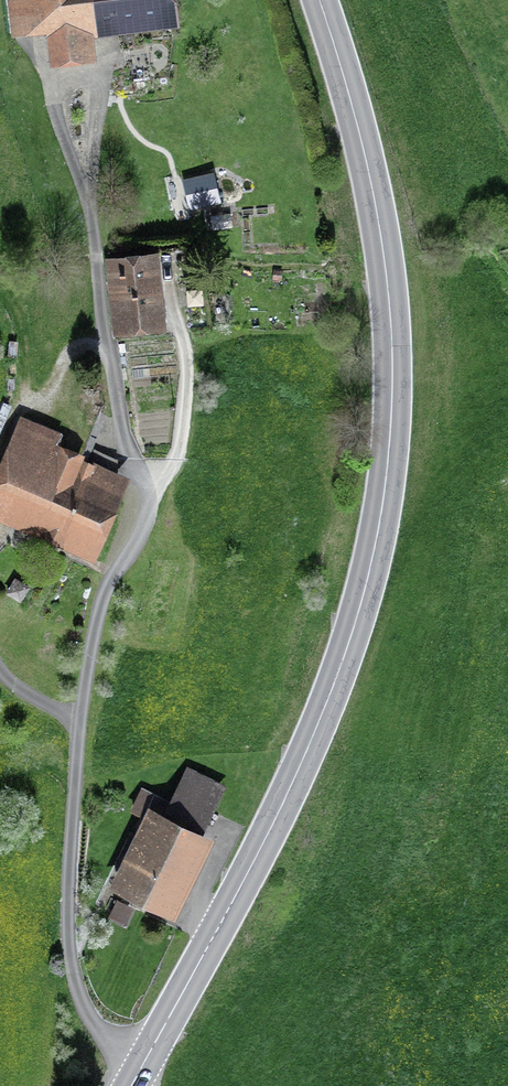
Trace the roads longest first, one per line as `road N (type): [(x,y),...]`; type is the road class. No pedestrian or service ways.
road 1 (secondary): [(320,0),(364,150),(389,284),(384,499),(366,590),(305,756),(137,1070)]
road 2 (residential): [(137,1070),(91,992),(73,922),(90,656),(142,479),(40,64)]

